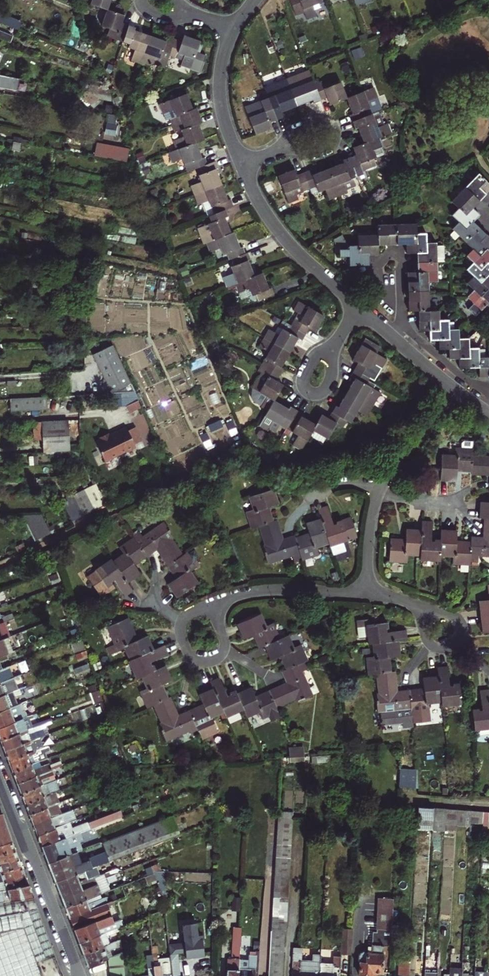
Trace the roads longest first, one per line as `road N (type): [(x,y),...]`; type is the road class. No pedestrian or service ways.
road 1 (residential): [(78,975),(0,776)]
road 2 (residential): [(361,309),(283,236),(241,164)]
road 3 (residential): [(362,594),(262,591),(212,604)]
road 4 (residential): [(241,164),(220,97),(234,26)]
road 5 (residential): [(416,605),(455,618),(463,631),(458,645),(431,643),(420,611)]
road 6 (residential): [(457,391),(398,454),(377,492)]
road 7 (residential): [(212,604),(184,615),(180,630),(189,655),(204,663),(222,656),(223,636)]

